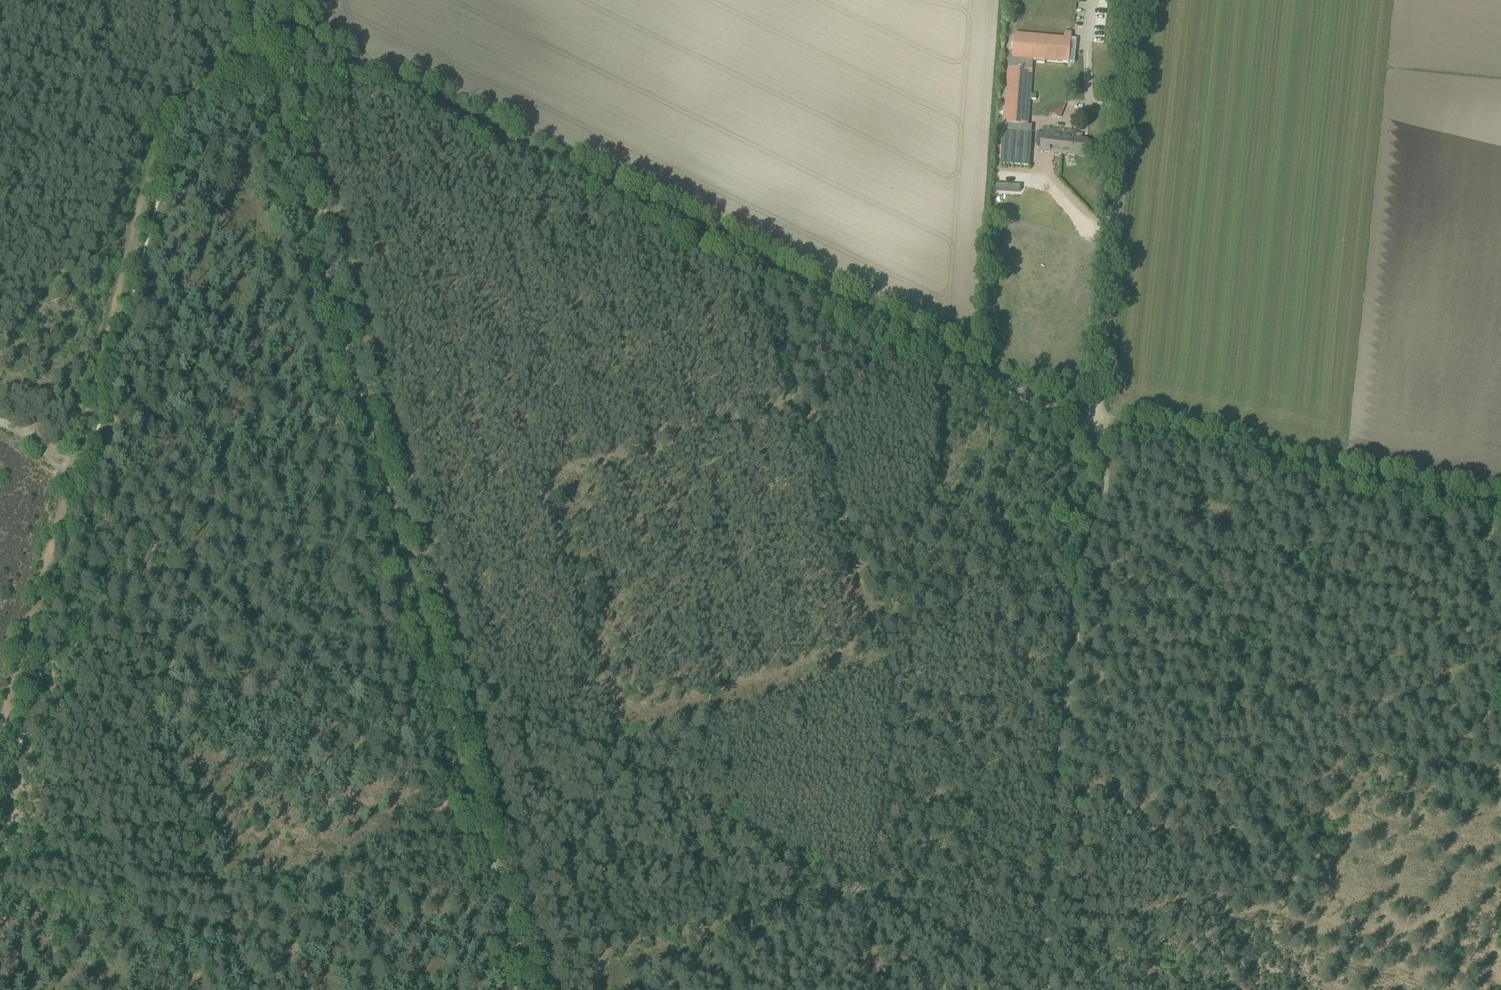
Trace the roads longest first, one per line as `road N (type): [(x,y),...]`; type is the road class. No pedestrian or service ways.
road 1 (track): [(295,41),(181,106),(170,126),(73,465)]
road 2 (track): [(472,689),(872,897)]
road 3 (track): [(755,259),(366,69)]
road 4 (unclassified): [(1091,422),(1137,0)]
road 5 (track): [(1500,506),(1249,450),(1106,428)]
road 6 (track): [(365,315),(472,689)]
road 7 (track): [(1091,422),(755,259)]
road 8 (track): [(1061,753),(1076,583),(1105,485),(1106,428)]
road 9 (track): [(557,989),(472,689)]
road 10 (track): [(73,465),(0,750)]
road 11 (track): [(298,81),(365,315)]
road 12 (track): [(1061,753),(1039,985)]
road 13 (track): [(872,897),(1039,985)]

